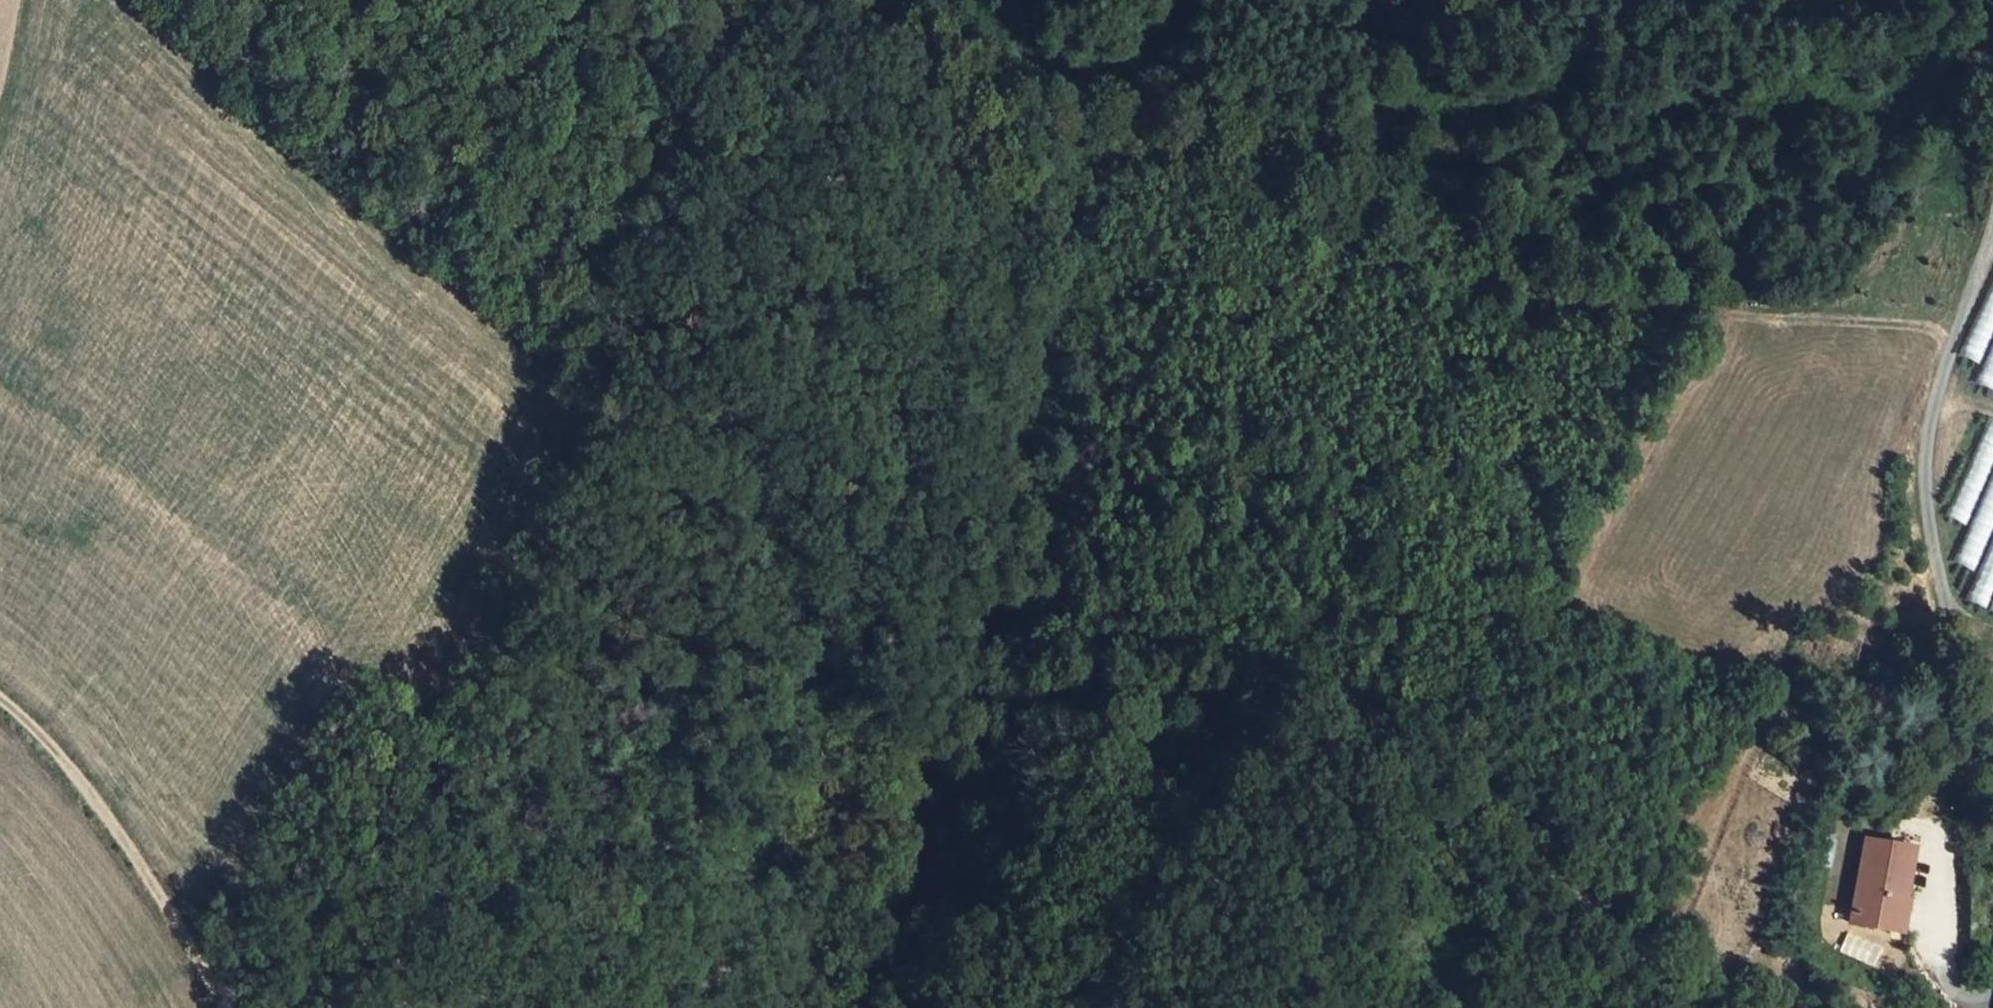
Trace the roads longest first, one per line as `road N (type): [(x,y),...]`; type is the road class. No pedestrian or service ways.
road 1 (track): [(218,1007),(180,926),(66,757),(0,698)]

